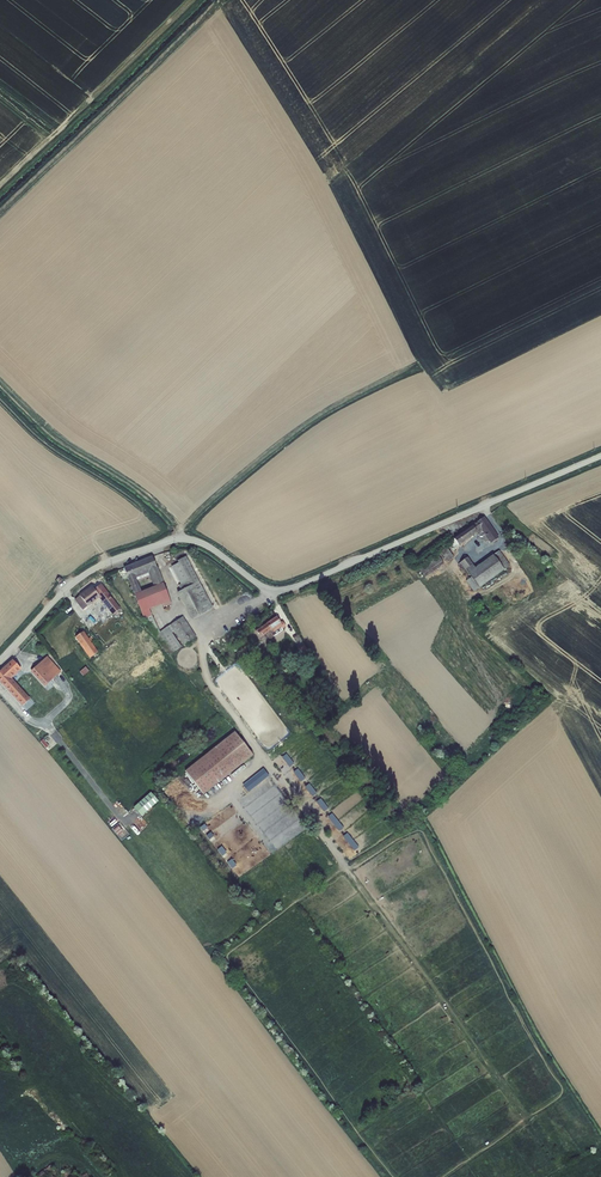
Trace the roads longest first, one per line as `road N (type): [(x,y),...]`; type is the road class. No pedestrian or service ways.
road 1 (unclassified): [(600,457),(284,590),(260,585),(200,542),(163,543),(81,578),(0,660)]

